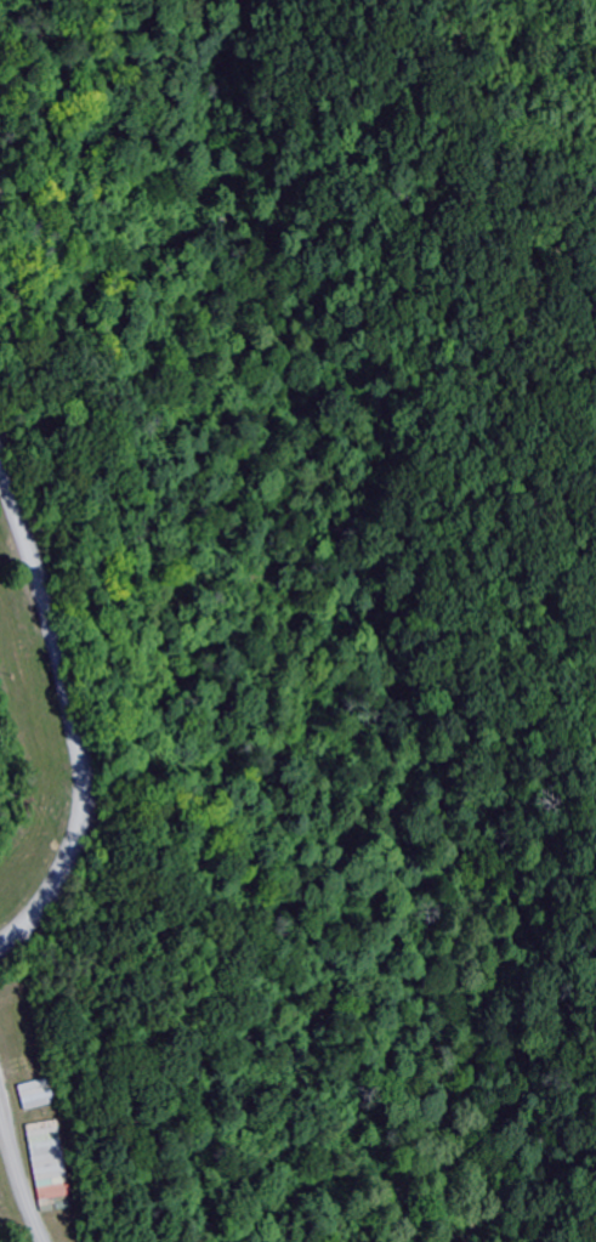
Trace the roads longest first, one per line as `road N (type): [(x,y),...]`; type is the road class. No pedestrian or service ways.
road 1 (residential): [(0,461),(46,601),(86,783),(80,833),(61,879),(0,941)]
road 2 (track): [(0,1117),(45,1241)]

